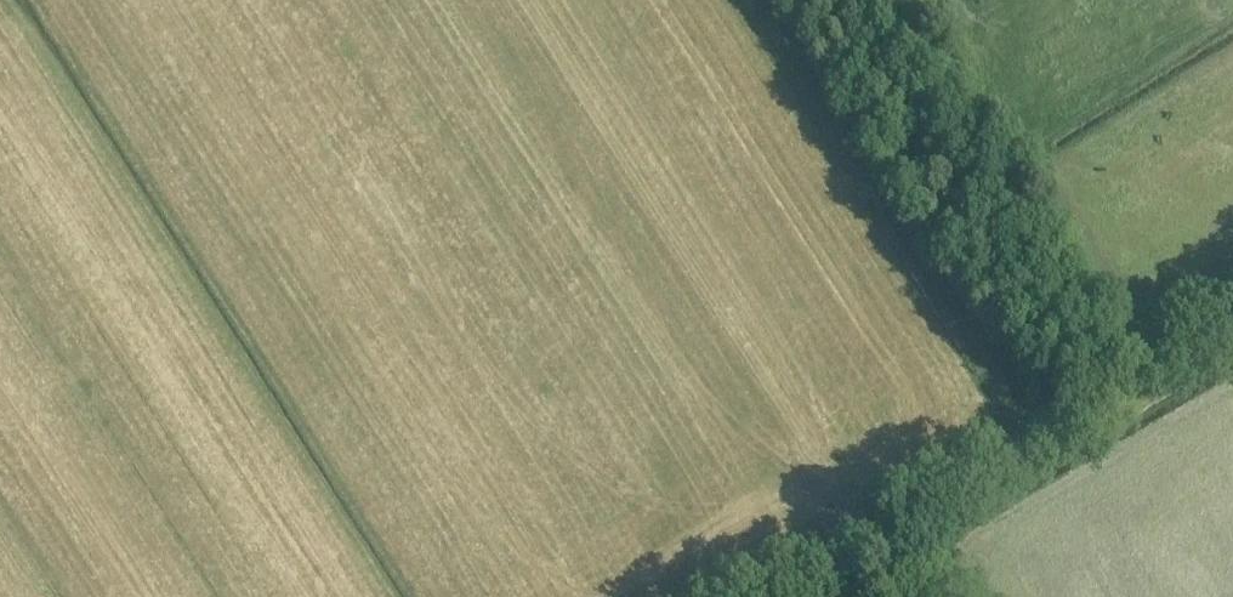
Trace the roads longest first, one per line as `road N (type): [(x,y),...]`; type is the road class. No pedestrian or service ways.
road 1 (track): [(757,0),(1042,448)]
road 2 (unclassified): [(793,596),(1232,335)]

